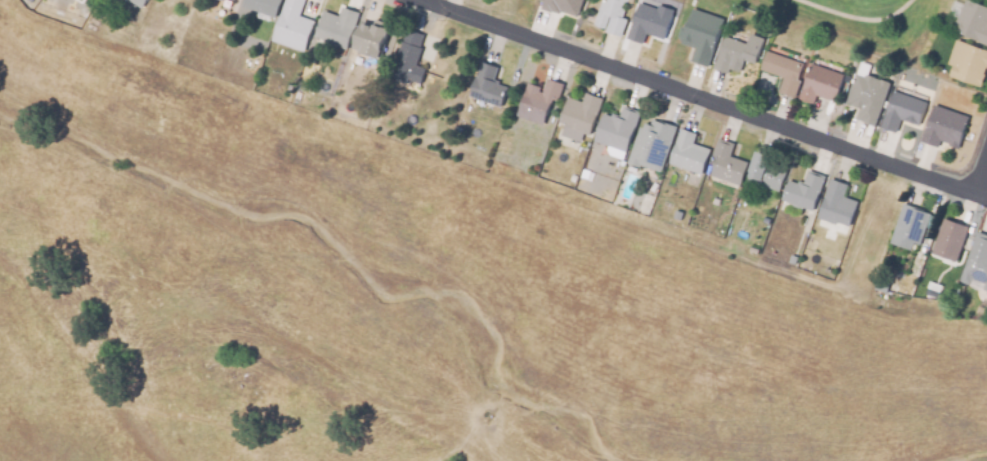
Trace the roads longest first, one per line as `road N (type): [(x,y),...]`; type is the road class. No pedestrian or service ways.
road 1 (residential): [(427,0),(986,194)]

